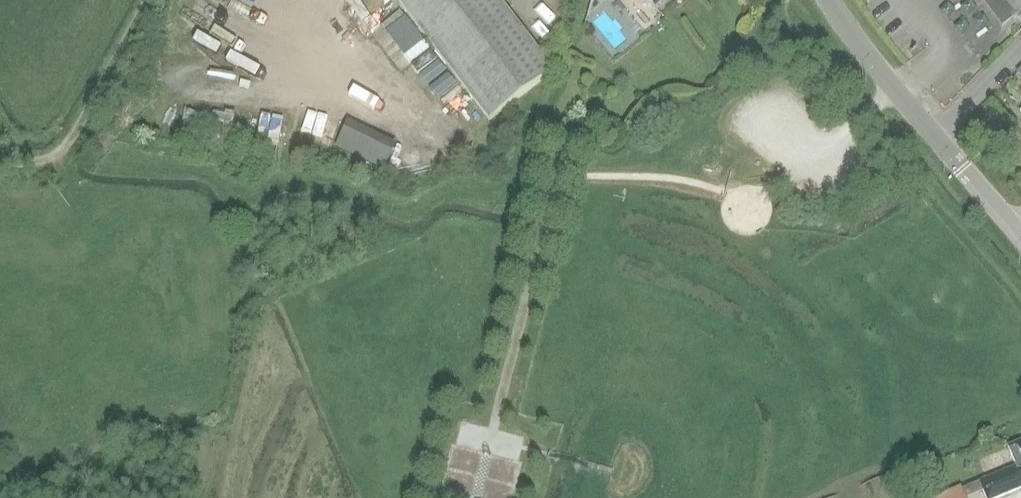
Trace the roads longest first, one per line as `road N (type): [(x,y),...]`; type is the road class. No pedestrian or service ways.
road 1 (tertiary): [(1020,236),(830,0)]
road 2 (track): [(150,0),(68,144),(44,161),(0,161)]

